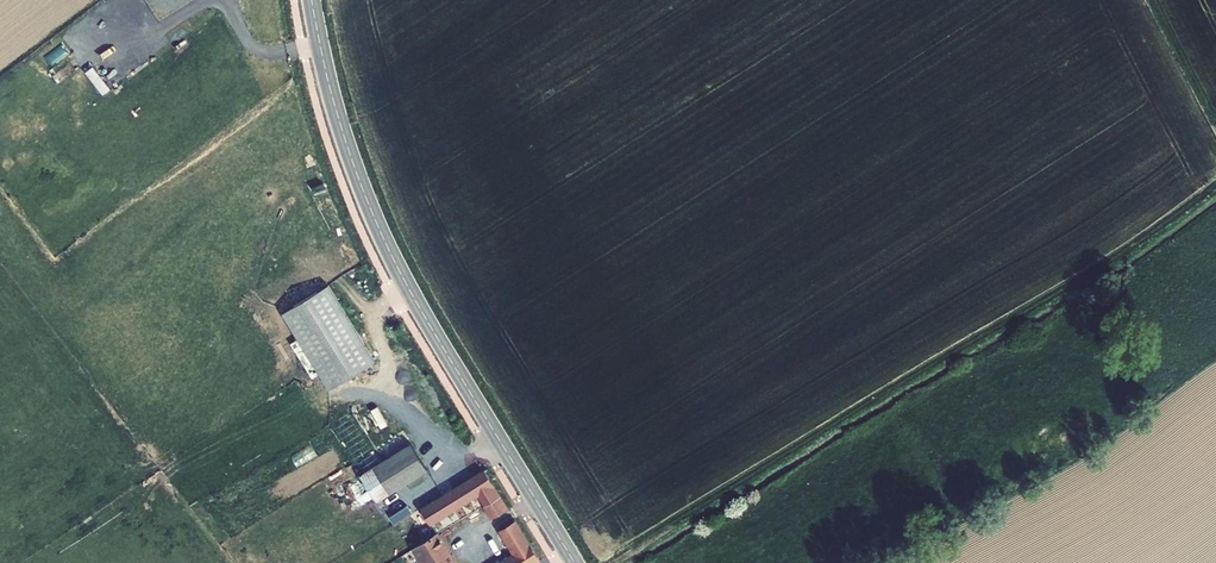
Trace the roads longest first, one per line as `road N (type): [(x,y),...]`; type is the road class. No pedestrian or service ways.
road 1 (primary): [(575,562),(386,244),(343,133),(312,0)]

